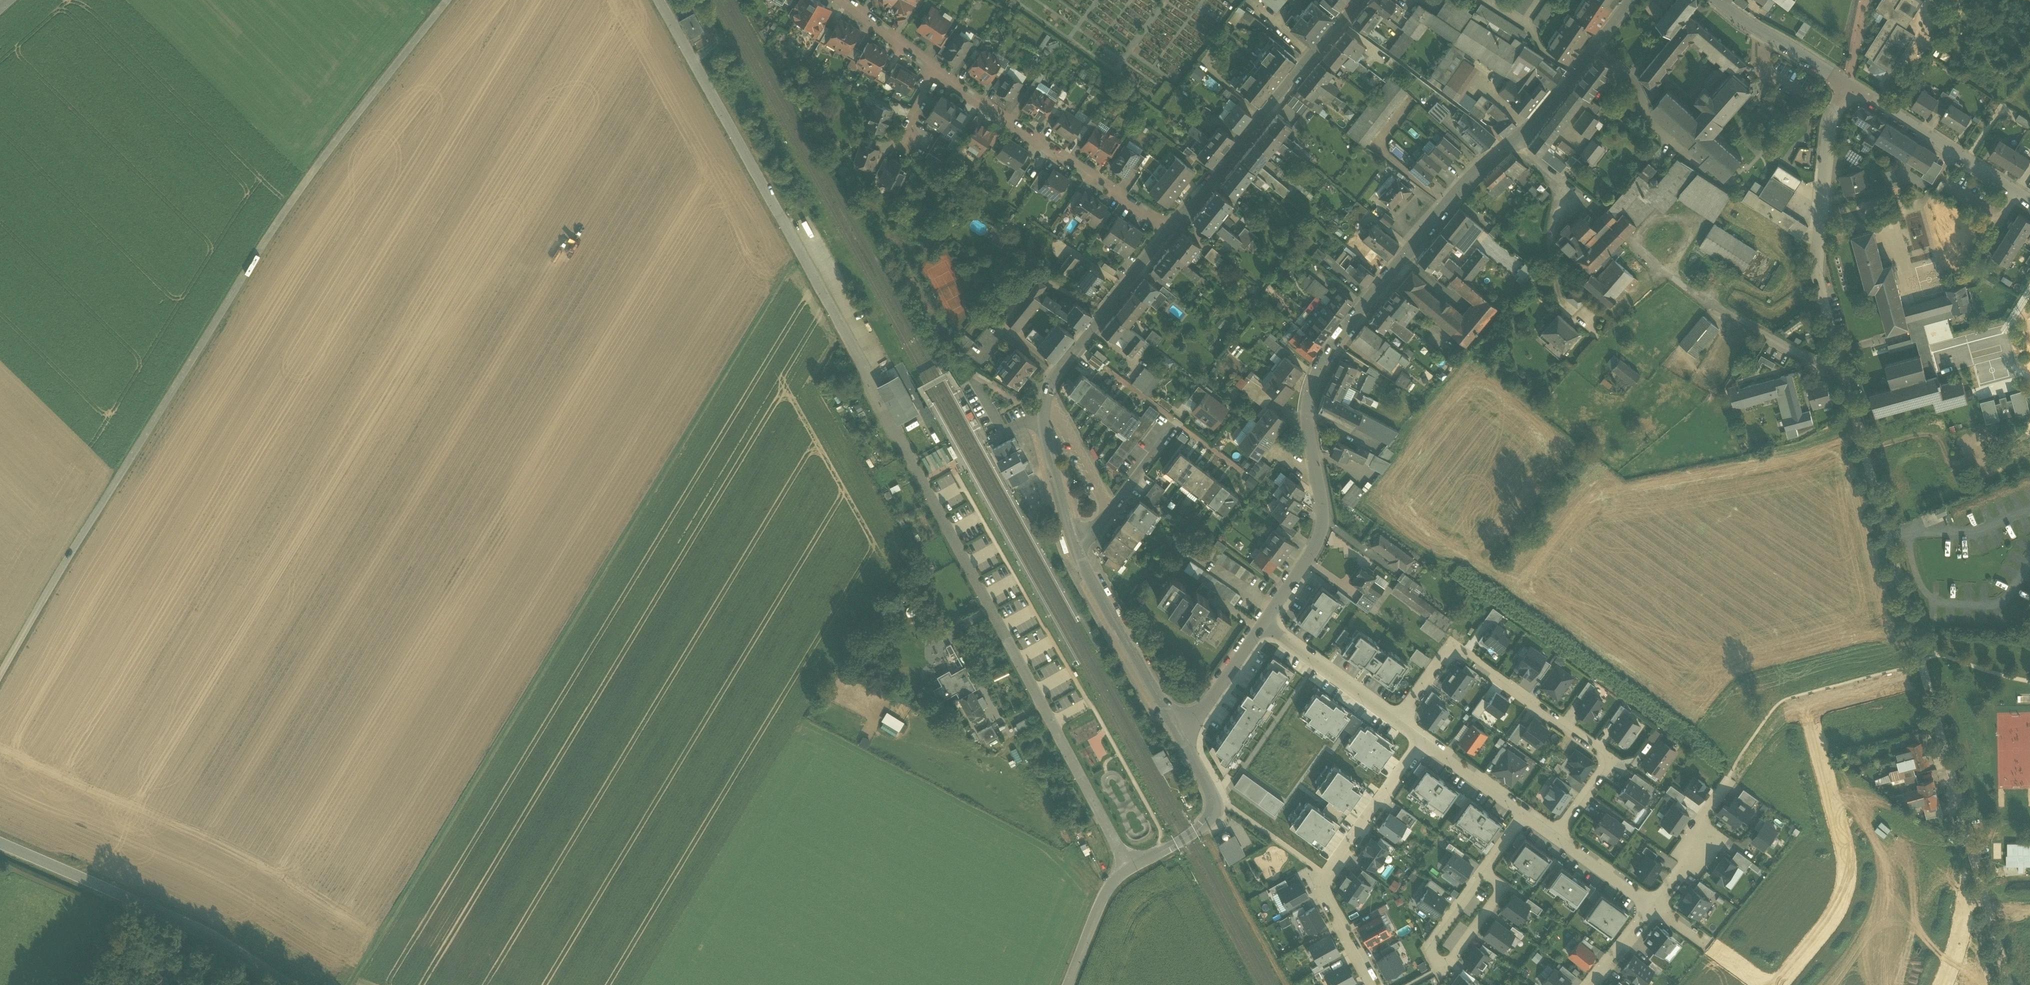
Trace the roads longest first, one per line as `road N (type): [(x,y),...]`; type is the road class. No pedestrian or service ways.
road 1 (unclassified): [(659,0),(1130,869)]
road 2 (unclassified): [(447,0),(289,204),(0,674)]
road 3 (residential): [(1630,0),(1540,116),(1465,184),(1334,347),(1309,411),(1322,532),(1263,624)]
road 4 (residential): [(1848,86),(1829,128),(1817,272),(1924,675)]
road 5 (residential): [(1172,230),(1059,370),(1044,411),(1076,542),(1183,739)]
road 6 (residential): [(1555,837),(1603,771),(1597,750),(1457,651),(1439,660),(1395,721)]
road 7 (residential): [(1780,984),(1833,922),(1850,877),(1807,705)]
road 8 (residential): [(1358,0),(1172,230)]
road 9 (residential): [(1374,984),(1324,882),(1422,741)]
road 10 (residential): [(1172,230),(936,71)]
road 11 (residential): [(2029,202),(1848,86)]
road 12 (residential): [(1924,675),(1974,863)]
road 13 (unclassified): [(1183,739),(1211,797),(1211,815),(1130,869)]
road 14 (residential): [(1263,624),(1395,721)]
road 15 (unclassified): [(288,984),(145,905)]
road 16 (unclassified): [(145,905),(0,843)]
road 17 (residential): [(1848,86),(1716,0)]
road 18 (residential): [(1483,872),(1503,887),(1446,967),(1428,947)]
road 19 (residential): [(1651,907),(1699,843),(1704,817),(1726,785)]
road 20 (residential): [(1263,624),(1183,739)]
road 21 (unclassified): [(1130,869),(1101,902),(1068,984)]
road 22 (residential): [(1422,741),(1524,815)]
road 23 (residential): [(1974,863),(2006,984)]
road 24 (residential): [(1946,984),(1965,932),(1974,863)]
road 25 (residential): [(1807,705),(1924,675)]

